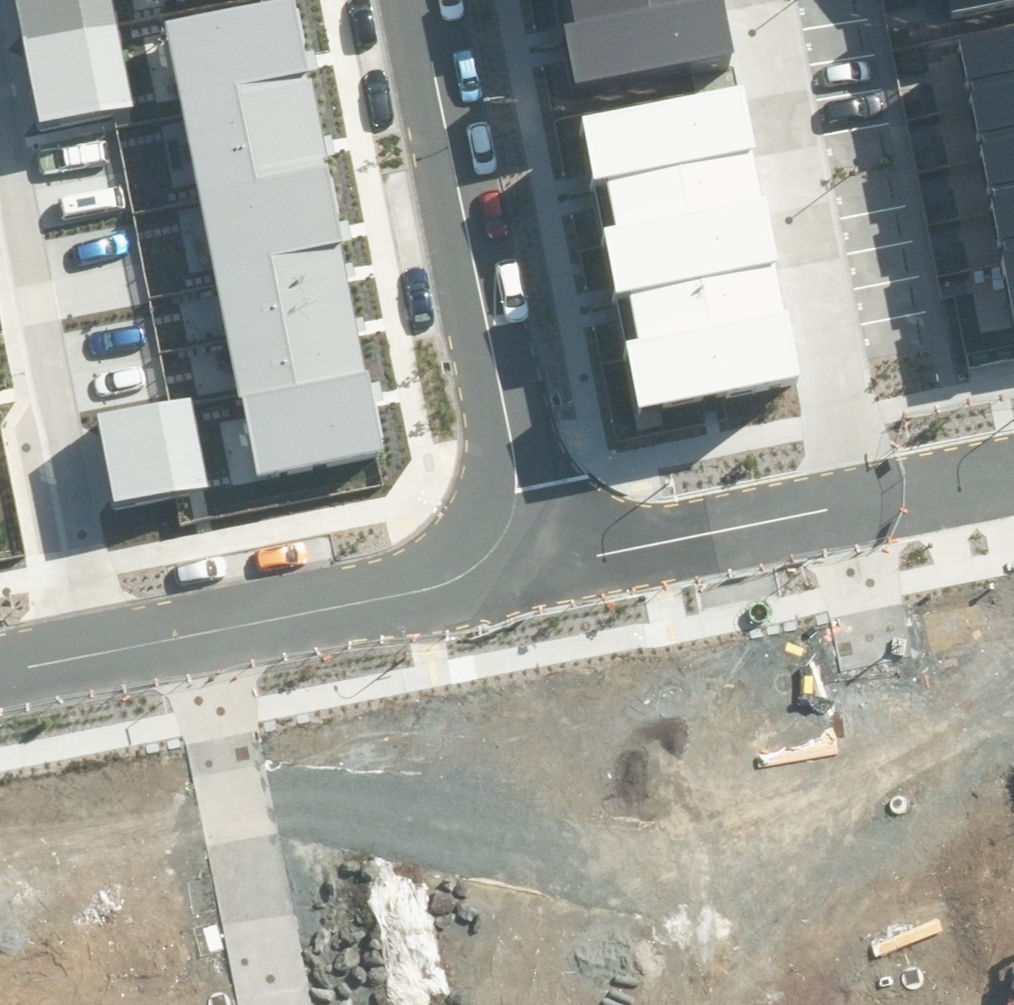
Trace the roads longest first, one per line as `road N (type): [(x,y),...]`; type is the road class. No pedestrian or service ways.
road 1 (residential): [(854,504),(759,0)]
road 2 (residential): [(0,149),(100,650)]
road 3 (residential): [(854,504),(947,941),(943,1004)]
road 4 (residential): [(516,489),(419,0)]
road 5 (residential): [(854,504),(438,584)]
road 6 (residential): [(272,1004),(196,632)]
road 7 (residential): [(438,584),(196,632)]
road 8 (residential): [(1013,475),(854,504)]
road 9 (residential): [(516,489),(503,536),(476,568),(438,584)]

